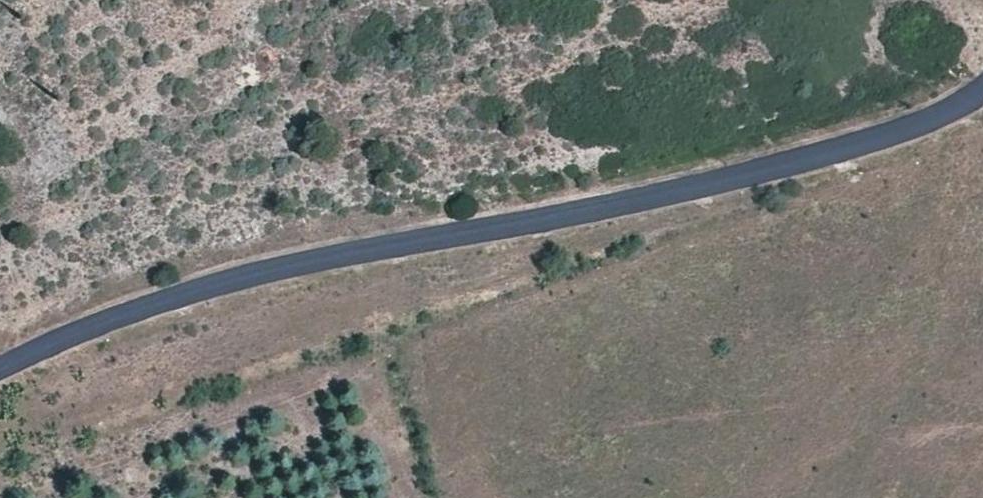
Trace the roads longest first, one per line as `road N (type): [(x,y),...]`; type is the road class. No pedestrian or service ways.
road 1 (tertiary): [(982,90),(904,128),(684,190),(187,293),(0,370)]

